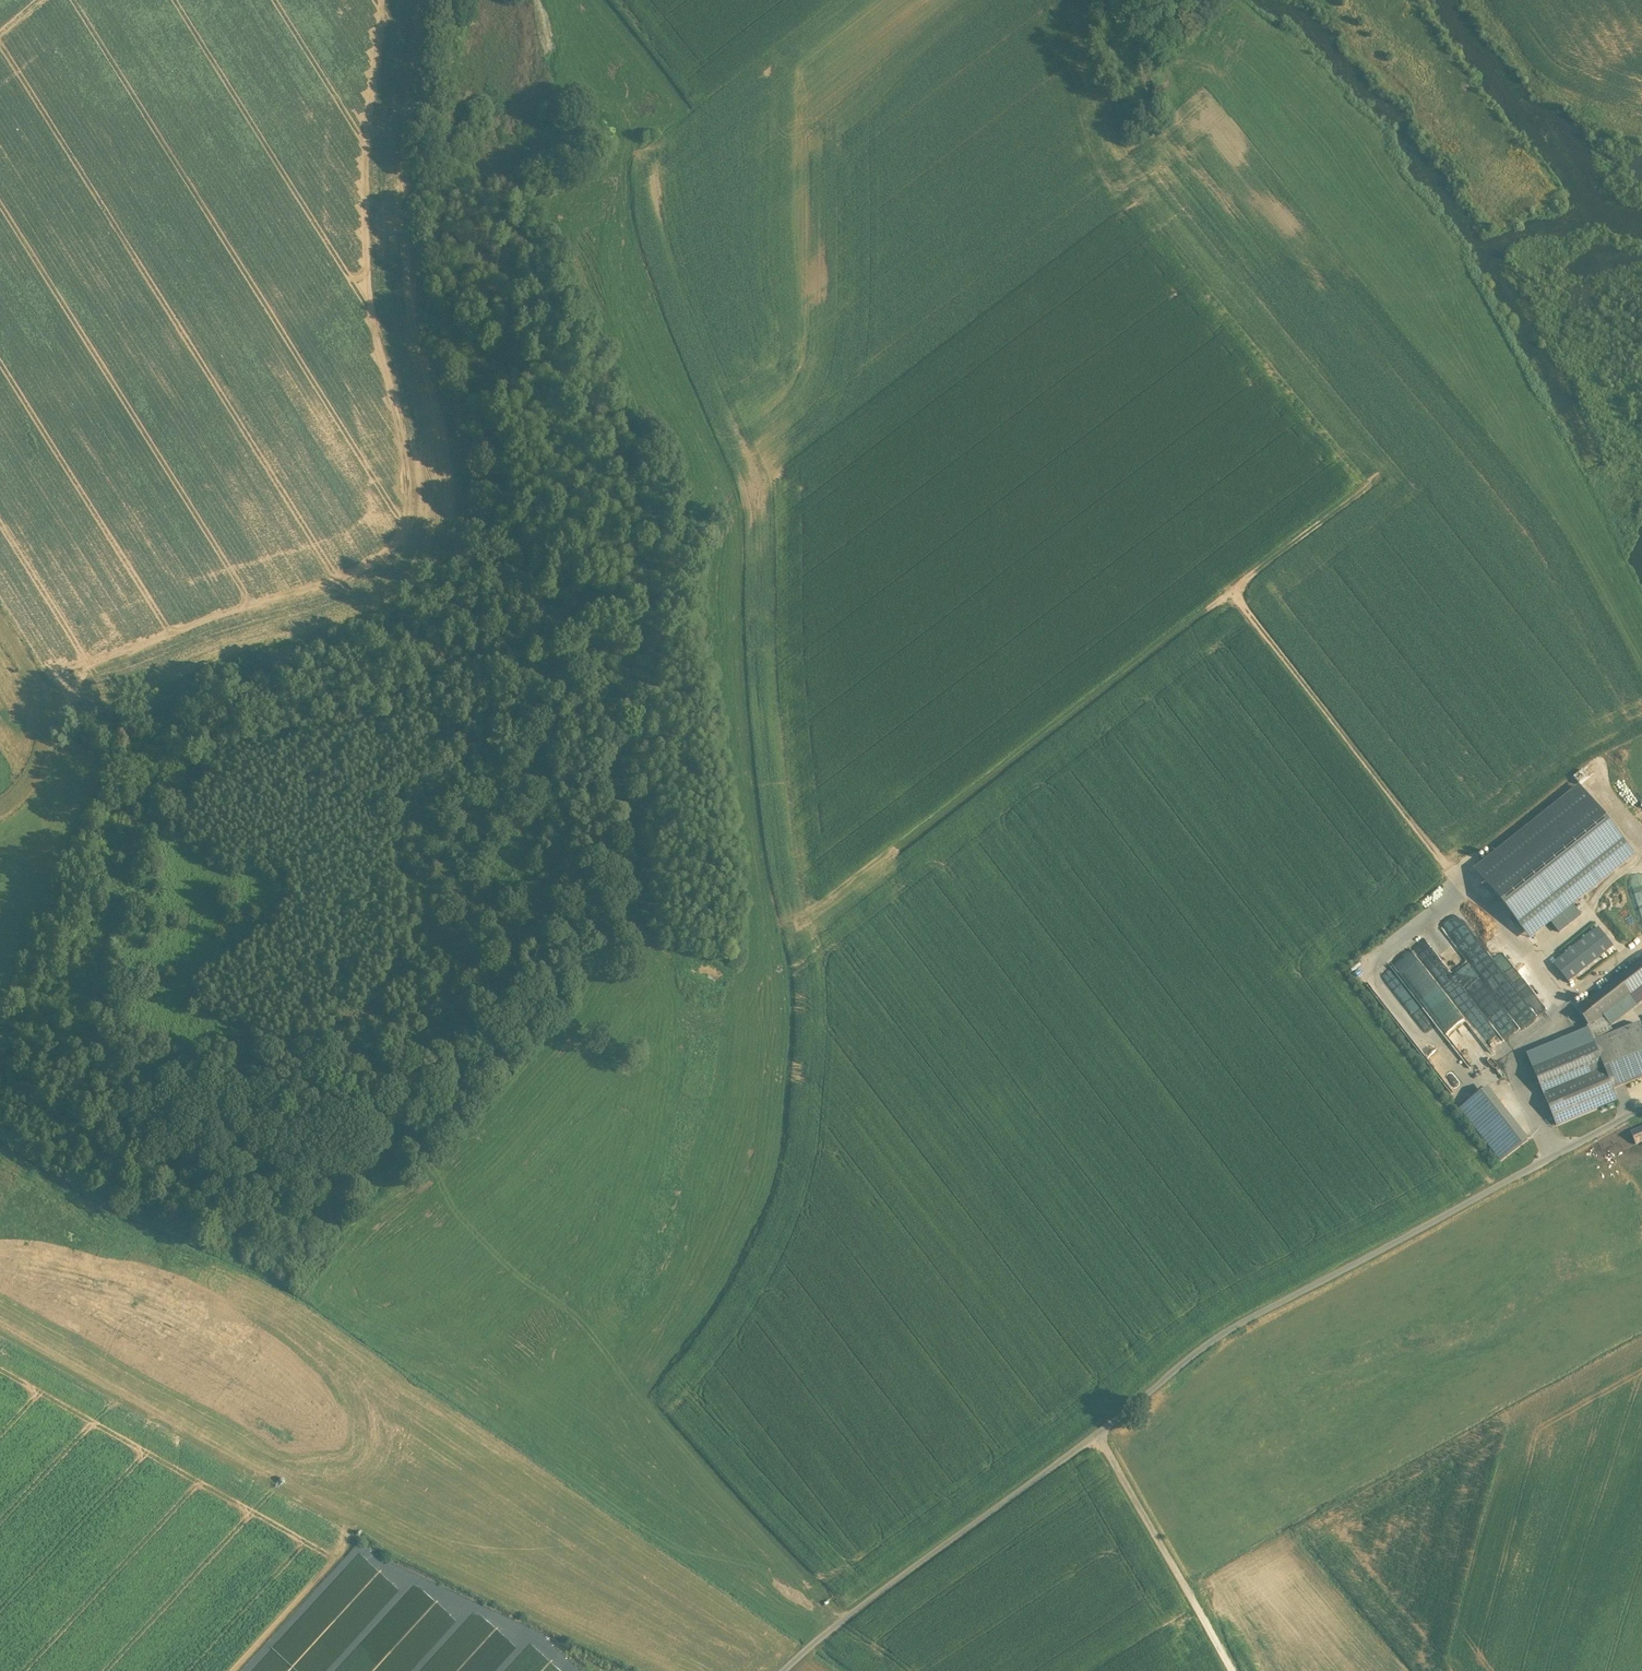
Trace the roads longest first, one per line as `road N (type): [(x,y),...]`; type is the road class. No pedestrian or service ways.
road 1 (residential): [(781,1670),(1239,1323),(1641,1108)]
road 2 (track): [(892,852),(1225,601),(1520,946),(1558,1000),(1555,1025)]
road 3 (track): [(1445,433),(1225,601)]
road 4 (track): [(1233,1670),(1095,1431)]

